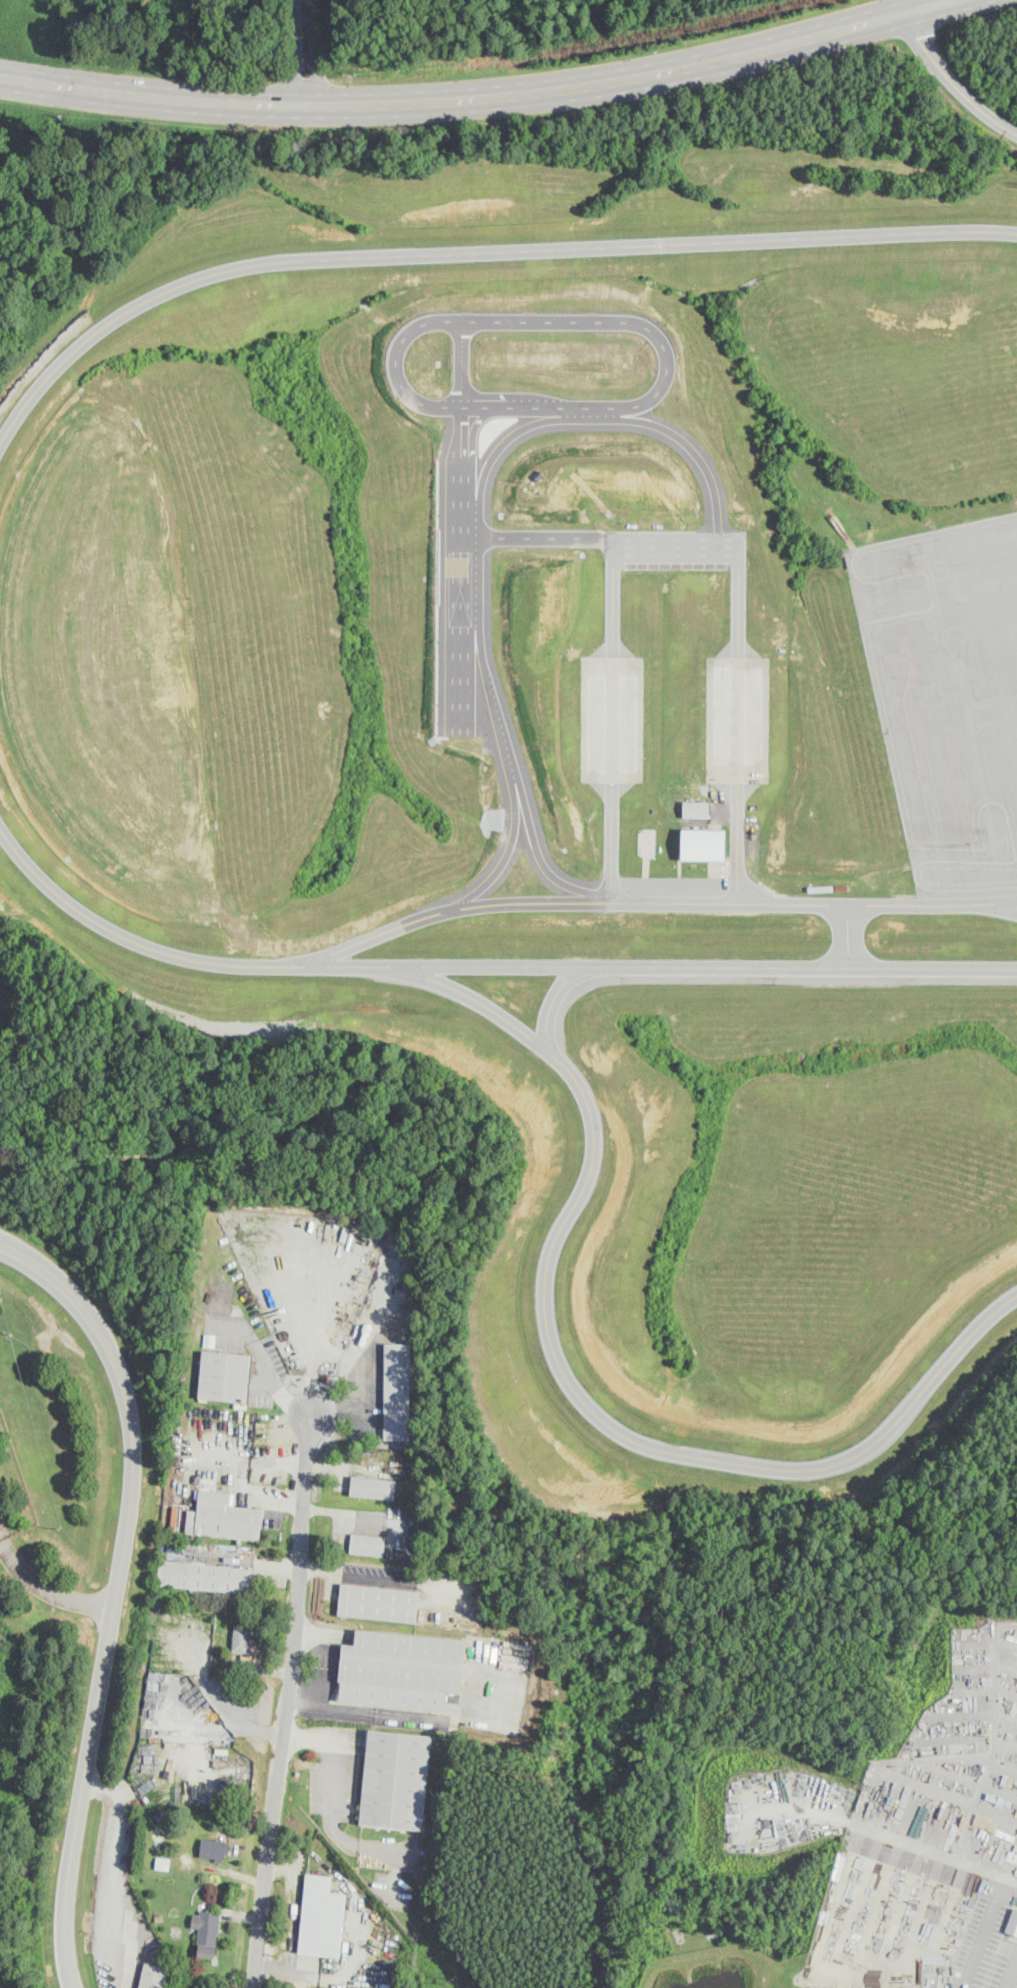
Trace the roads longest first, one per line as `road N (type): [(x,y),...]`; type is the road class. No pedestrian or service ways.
road 1 (primary): [(954,0),(598,85),(382,105),(231,105),(0,76)]
road 2 (tertiary): [(73,1987),(64,1950),(67,1886),(131,1499),(132,1429),(96,1328),(41,1267),(0,1242)]
road 3 (residential): [(254,1987),(309,1408)]

